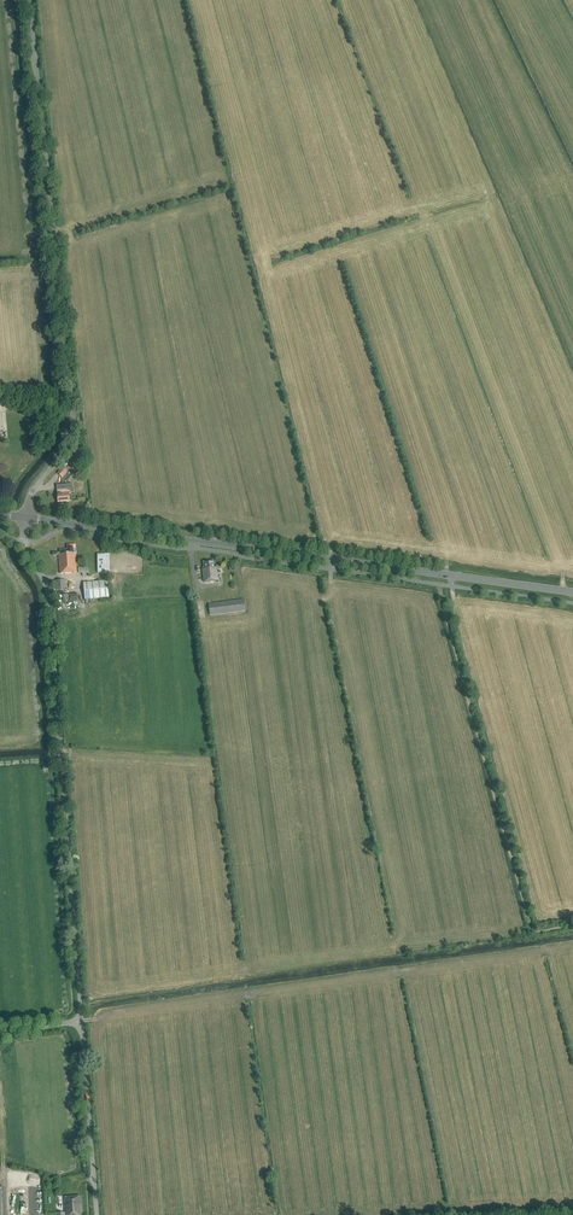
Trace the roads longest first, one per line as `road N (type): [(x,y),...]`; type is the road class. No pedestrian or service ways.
road 1 (tertiary): [(26,518),(572,593)]
road 2 (unclassified): [(26,518),(33,491),(64,450),(73,420),(29,0)]
road 3 (unclassified): [(82,1022),(48,590),(25,547),(26,518)]
road 4 (unclassified): [(97,1214),(82,1022)]

